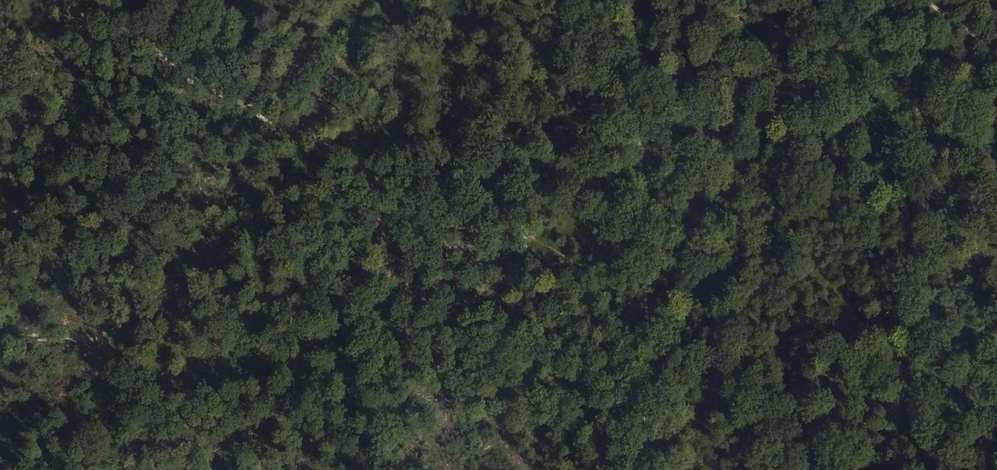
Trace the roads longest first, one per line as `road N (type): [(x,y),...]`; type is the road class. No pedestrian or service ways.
road 1 (track): [(631,469),(646,379),(636,109),(599,0)]

